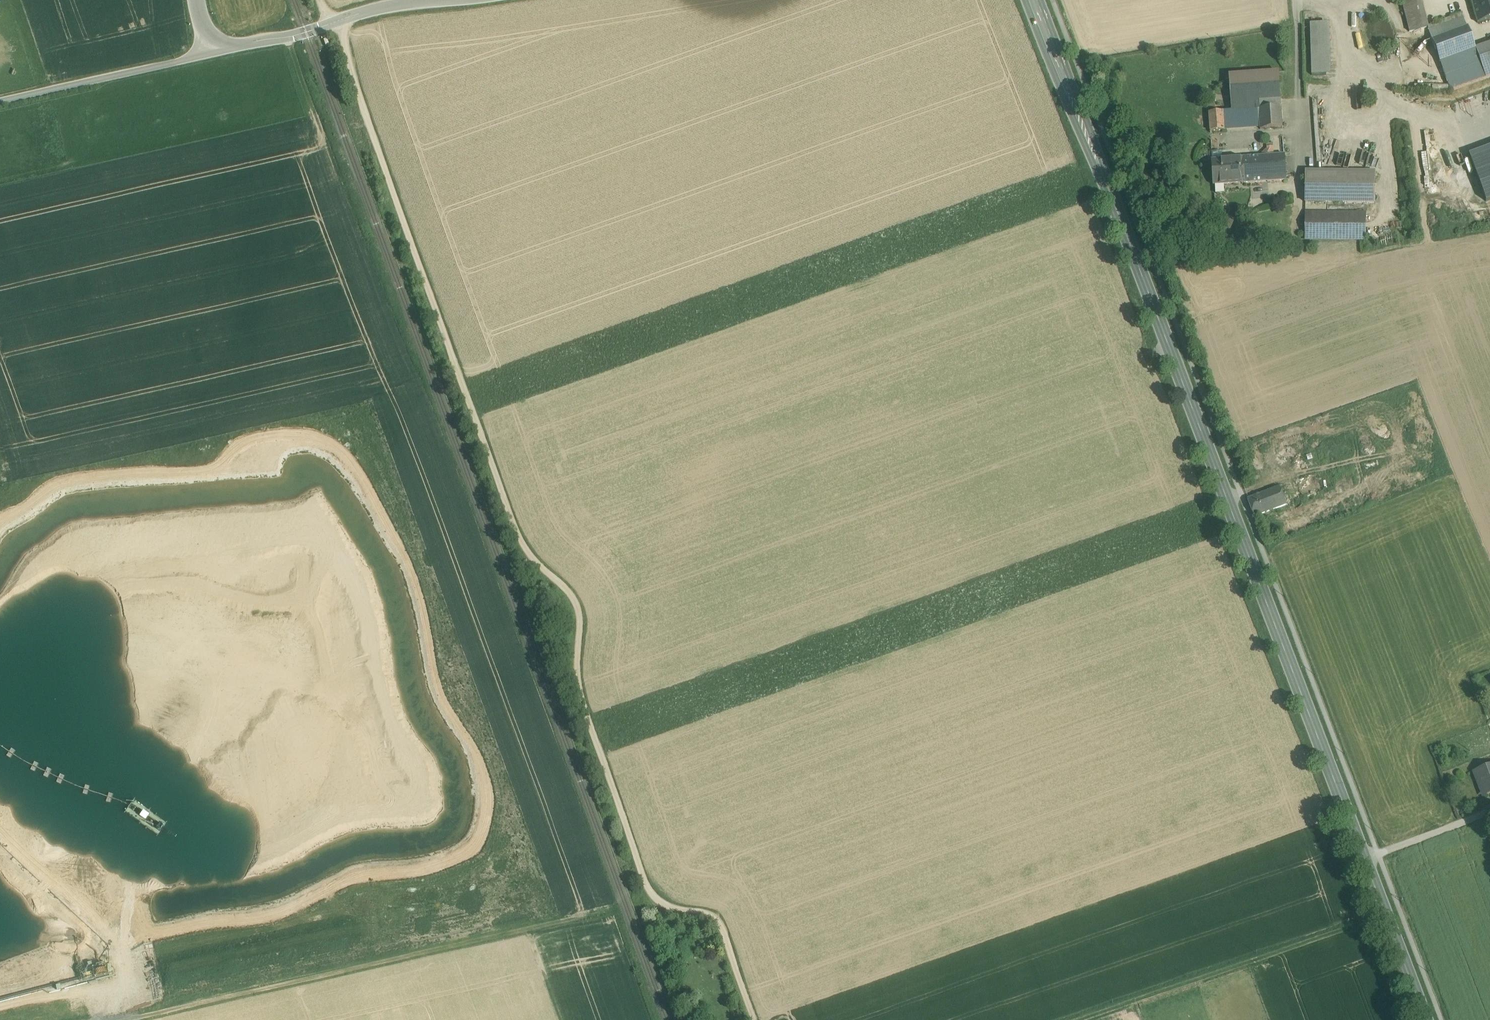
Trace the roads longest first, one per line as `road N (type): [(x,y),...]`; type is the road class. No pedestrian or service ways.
road 1 (track): [(753,1019),(715,920),(699,911),(670,913),(653,900),(568,658),(584,623),(583,603),(523,547),(371,136),(339,23)]
road 2 (primary): [(1034,0),(1426,1019)]
road 3 (unclassified): [(210,53),(383,14),(505,0)]
road 4 (unclassified): [(0,101),(210,53)]

